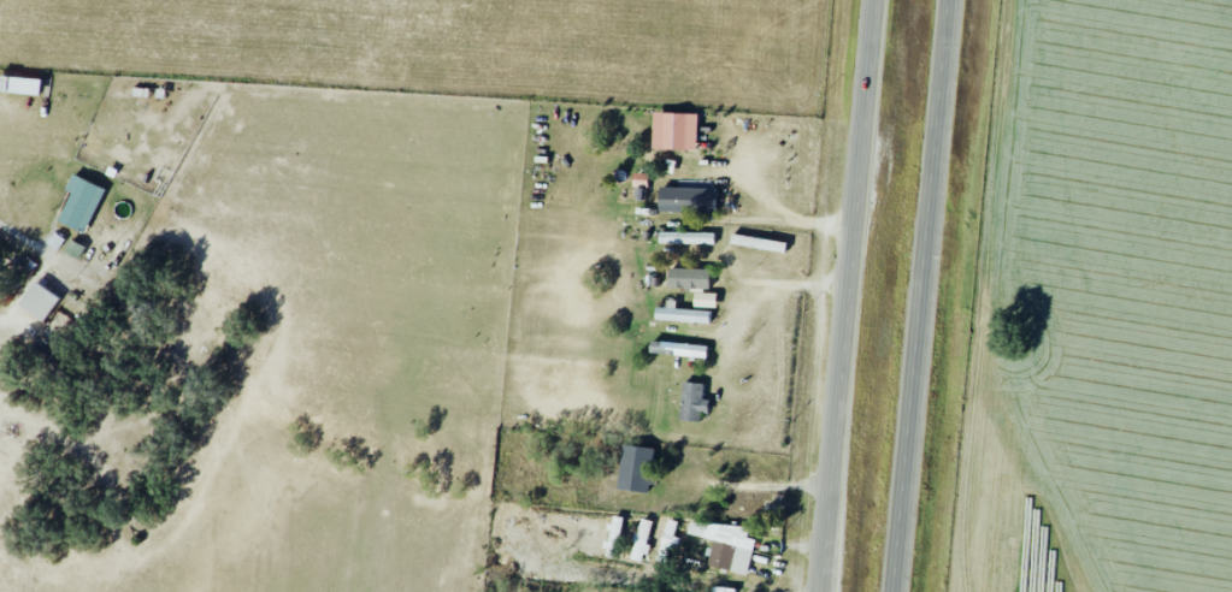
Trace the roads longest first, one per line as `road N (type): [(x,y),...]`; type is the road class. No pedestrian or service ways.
road 1 (primary): [(879,0),(822,591)]
road 2 (primary): [(895,591),(951,0)]

